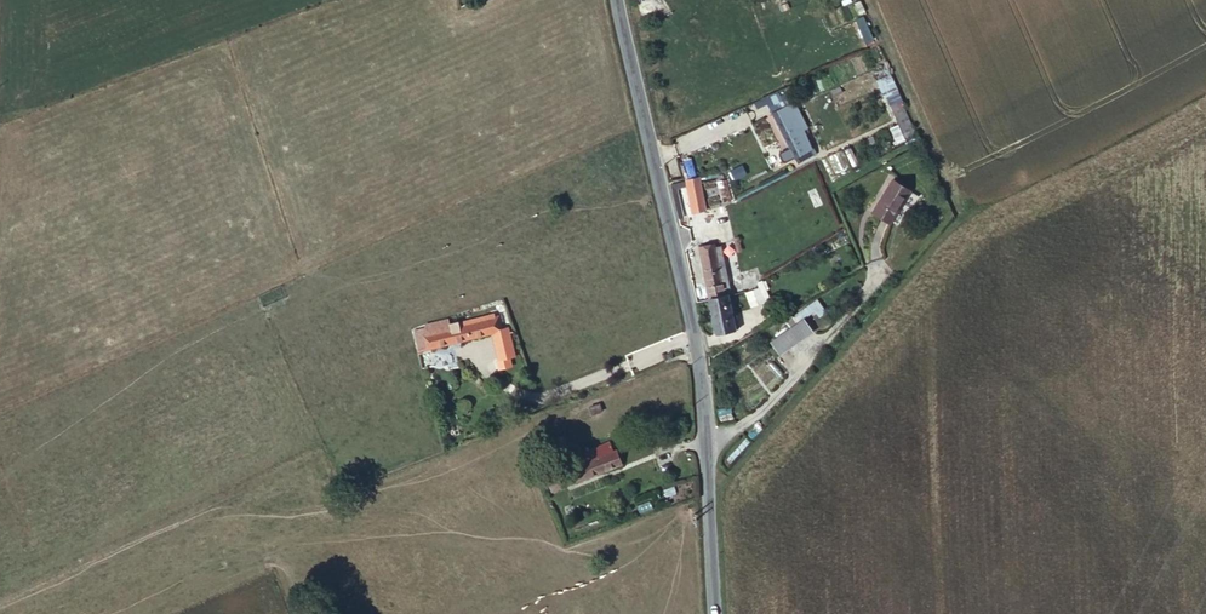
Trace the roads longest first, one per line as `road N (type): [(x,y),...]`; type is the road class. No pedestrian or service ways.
road 1 (tertiary): [(613,0),(695,351),(711,613)]

